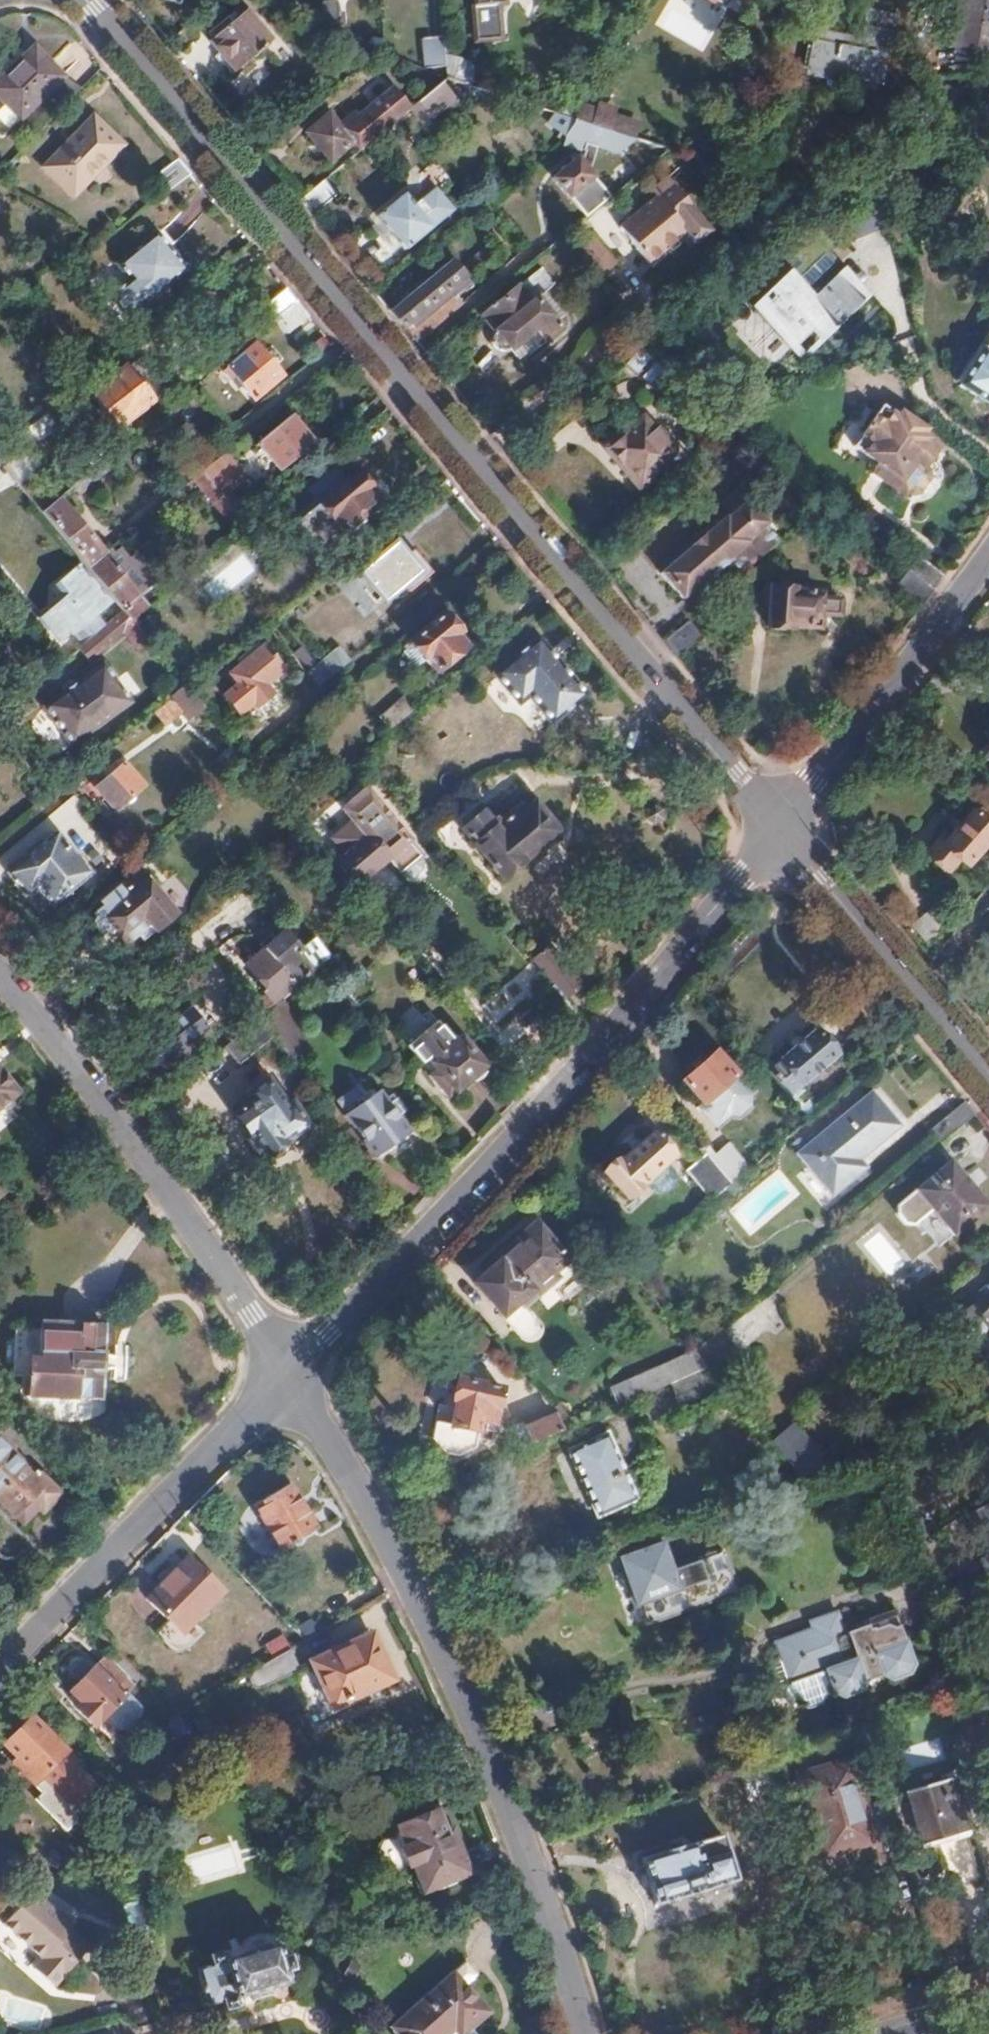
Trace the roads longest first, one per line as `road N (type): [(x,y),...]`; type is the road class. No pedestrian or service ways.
road 1 (residential): [(780,829),(84,0)]
road 2 (residential): [(290,1375),(610,1034),(780,829)]
road 3 (residential): [(290,1375),(382,1529),(455,1684),(587,2033)]
road 4 (residential): [(0,1669),(290,1375)]
road 5 (residential): [(64,1049),(290,1375)]
road 6 (residential): [(780,829),(988,556)]
road 7 (residential): [(988,1080),(780,829)]
road 8 (residential): [(64,1049),(229,912)]

